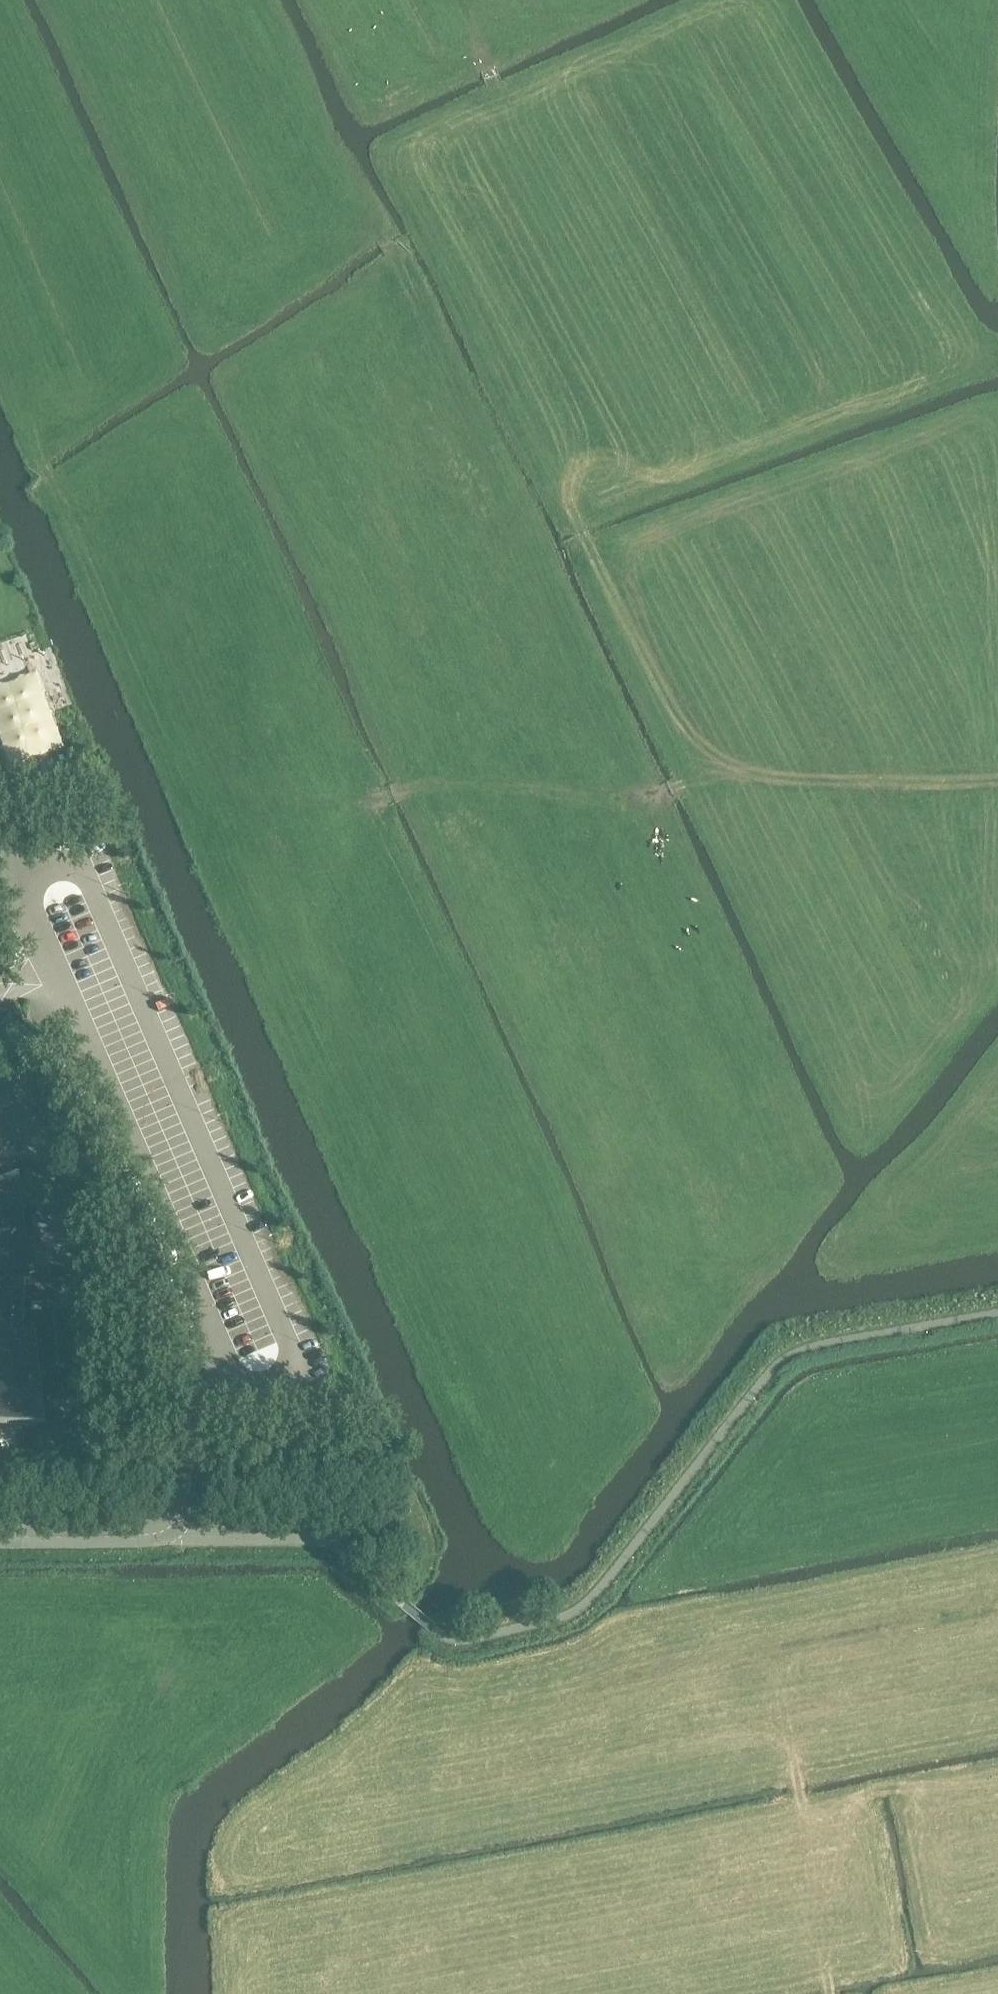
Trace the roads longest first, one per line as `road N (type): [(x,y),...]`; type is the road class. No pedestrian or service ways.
road 1 (unclassified): [(374,1534),(182,1537)]
road 2 (unclassified): [(182,1537),(0,1538)]
road 3 (unclassified): [(182,1537),(190,1444),(218,1381)]

